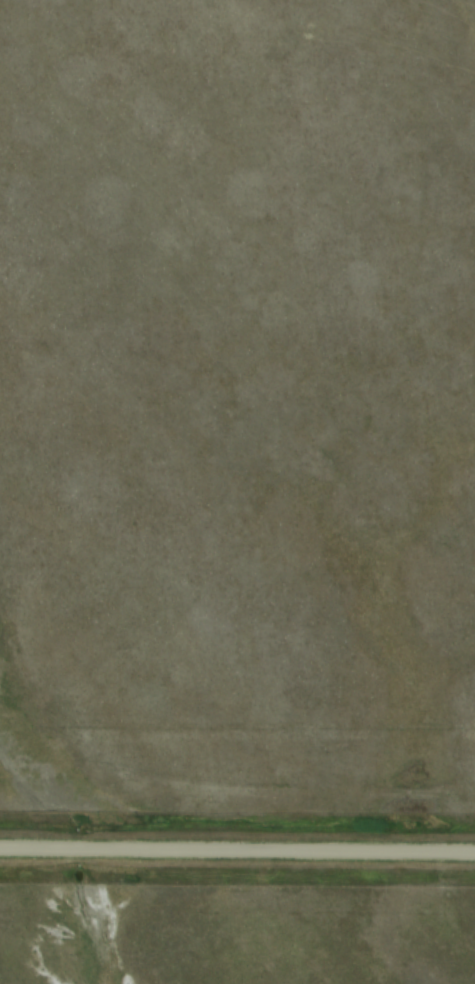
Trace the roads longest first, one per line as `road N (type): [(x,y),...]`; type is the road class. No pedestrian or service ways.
road 1 (residential): [(0,852),(474,854)]

